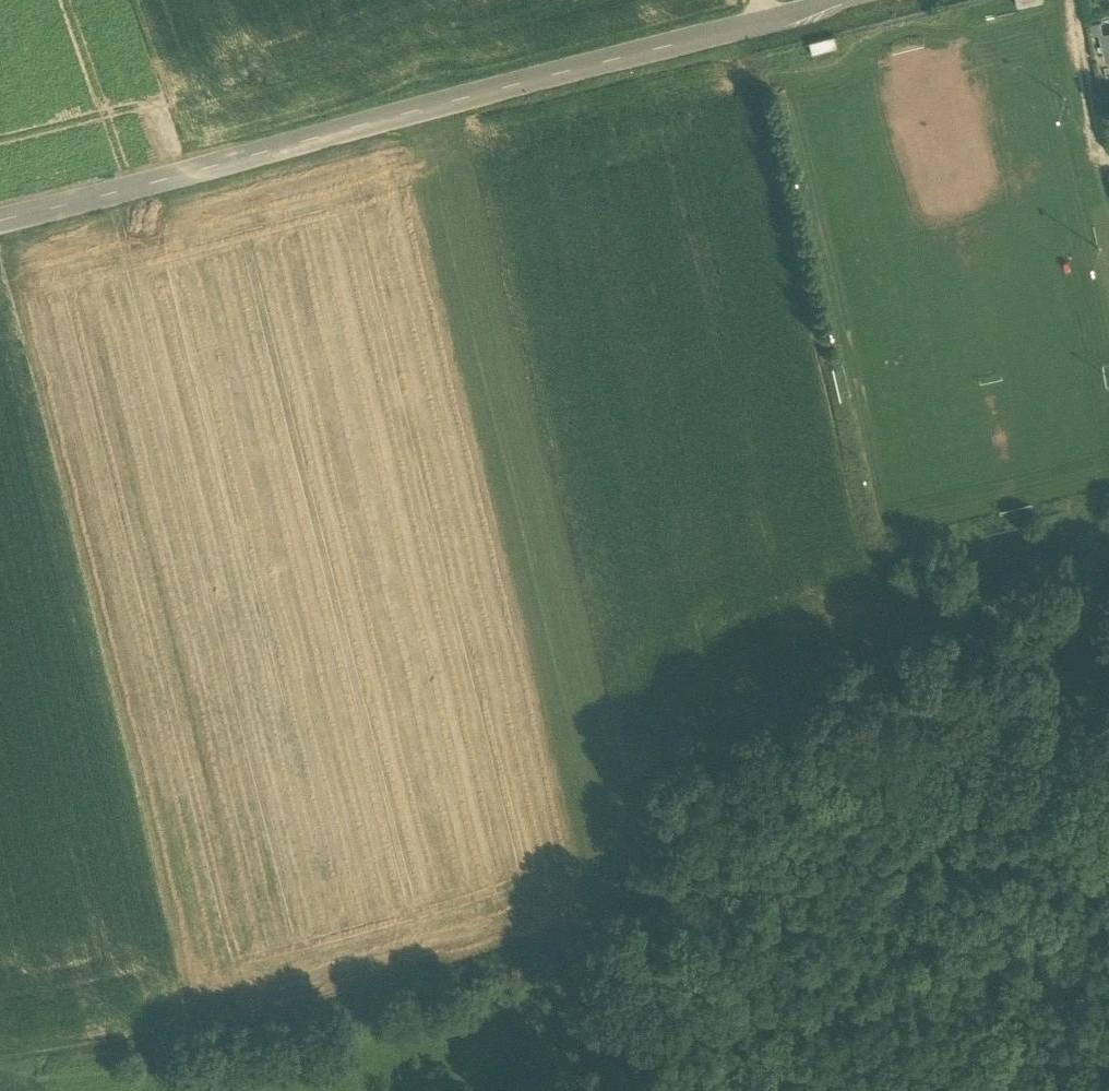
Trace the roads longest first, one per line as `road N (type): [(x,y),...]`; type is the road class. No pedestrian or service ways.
road 1 (track): [(1108,537),(675,785),(614,924),(222,1036),(0,1068)]
road 2 (tertiary): [(857,0),(0,221)]
road 3 (track): [(1077,0),(1108,166)]

